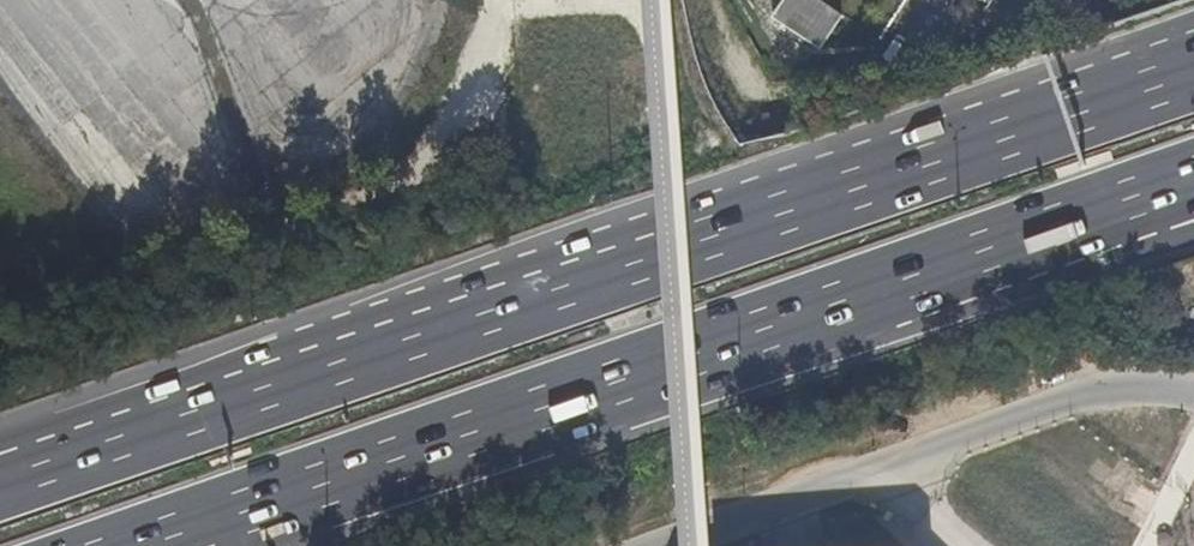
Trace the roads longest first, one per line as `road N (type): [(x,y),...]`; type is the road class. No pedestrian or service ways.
road 1 (motorway): [(1193,74),(0,478)]
road 2 (motorway): [(142,545),(1193,179)]

